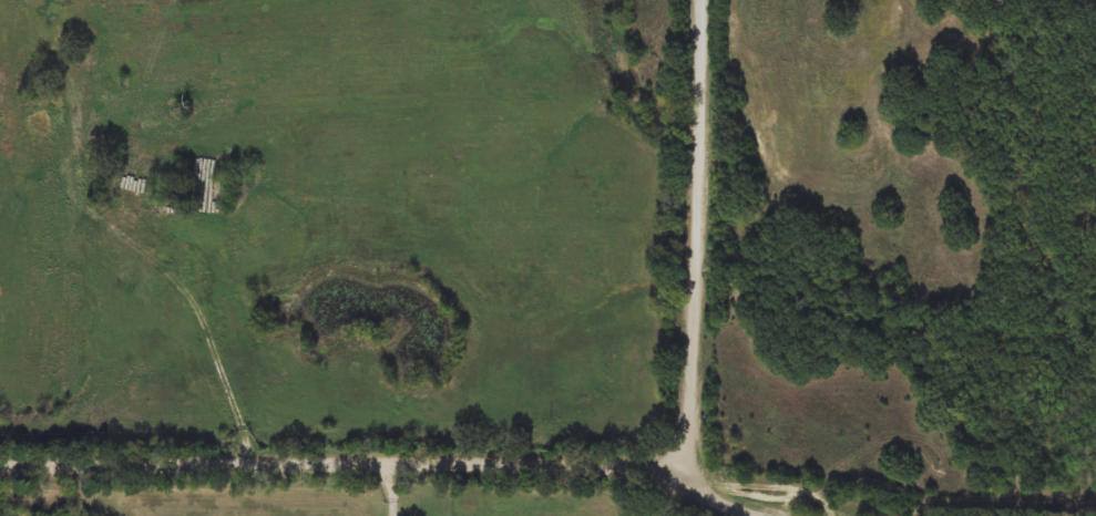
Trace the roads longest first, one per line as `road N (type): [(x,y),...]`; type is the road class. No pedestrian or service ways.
road 1 (residential): [(0,461),(612,466),(665,477),(746,515)]
road 2 (residential): [(685,487),(704,0)]
road 3 (residential): [(199,227),(208,323),(257,460)]

